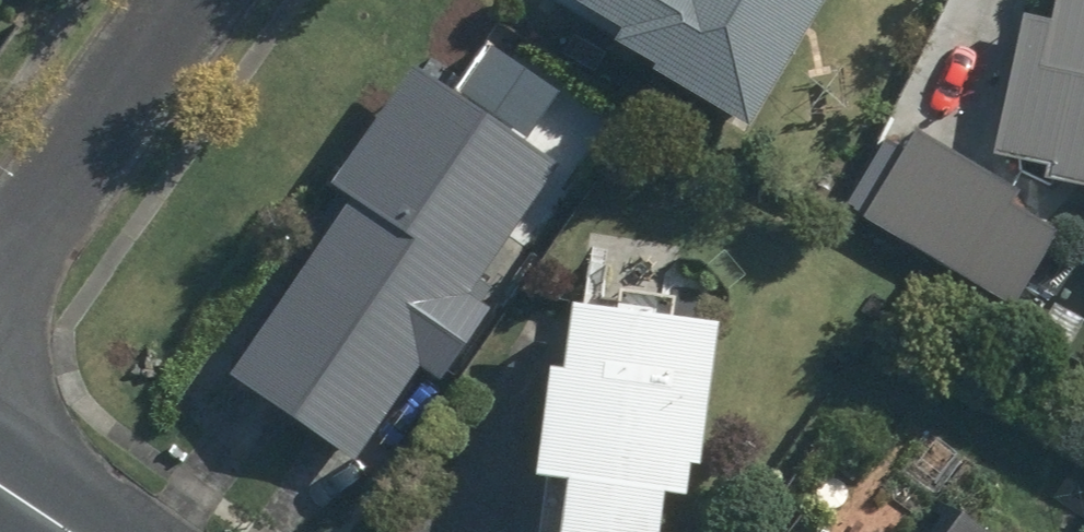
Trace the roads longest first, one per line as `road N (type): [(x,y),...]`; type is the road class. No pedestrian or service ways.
road 1 (residential): [(0,271),(190,0)]

